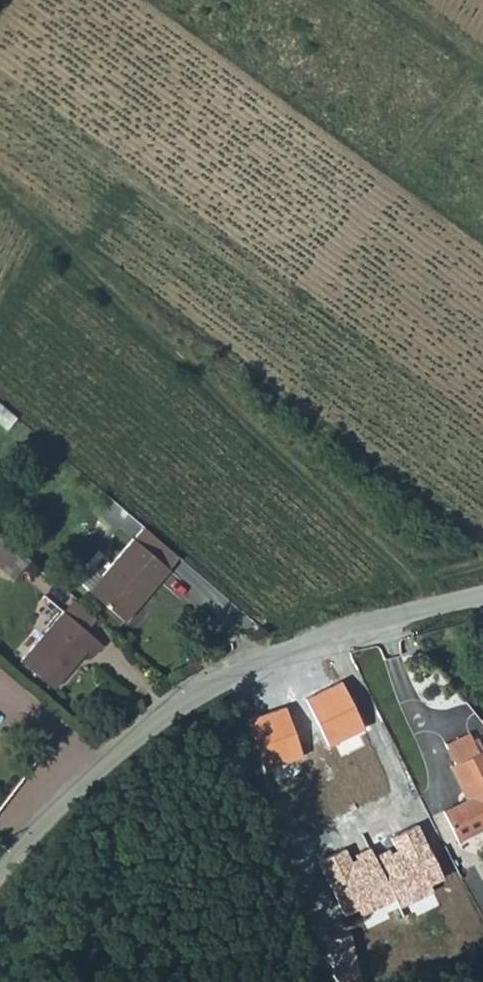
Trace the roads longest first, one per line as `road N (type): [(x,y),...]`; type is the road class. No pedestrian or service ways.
road 1 (unclassified): [(0,895),(112,757),(203,687),(311,641),(482,598)]

